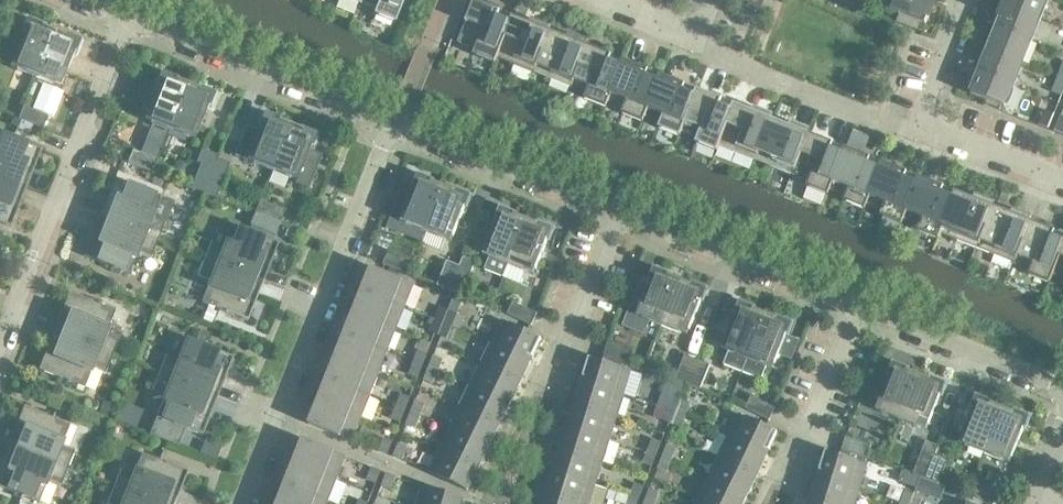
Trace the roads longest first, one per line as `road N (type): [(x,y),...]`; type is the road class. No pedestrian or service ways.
road 1 (residential): [(245,503),(395,128)]
road 2 (residential): [(0,347),(129,20)]
road 3 (residential): [(395,128),(129,20)]
road 4 (residential): [(1062,178),(924,123),(972,0)]
road 5 (residential): [(848,312),(614,217)]
road 6 (residential): [(614,217),(395,128)]
road 7 (residential): [(1062,388),(848,312)]
road 8 (residential): [(567,333),(614,217)]

